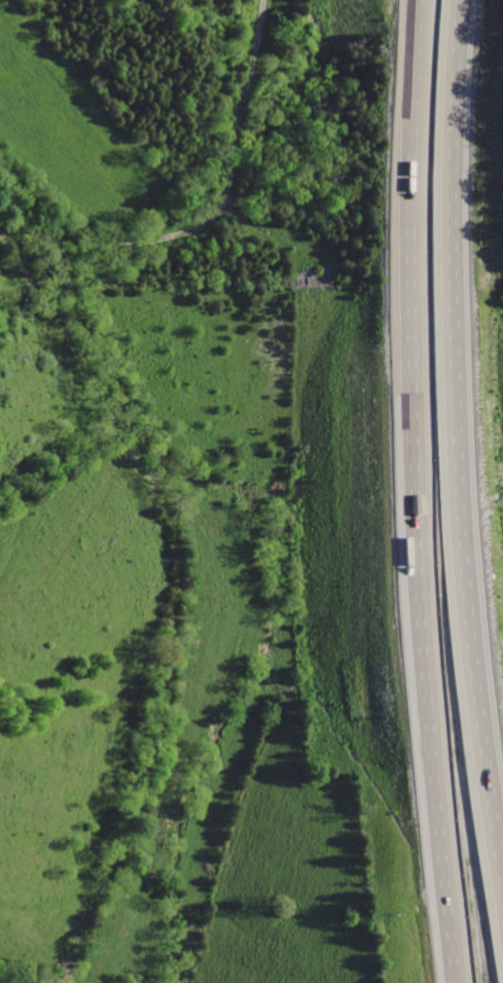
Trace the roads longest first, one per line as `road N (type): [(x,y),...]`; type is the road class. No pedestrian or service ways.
road 1 (motorway): [(413,0),(405,262),(410,530),(454,982)]
road 2 (motorway): [(502,875),(460,495),(453,153),(462,0)]
road 3 (track): [(64,982),(133,824),(154,750),(181,583),(176,520),(163,483),(118,432),(18,252),(27,230)]

